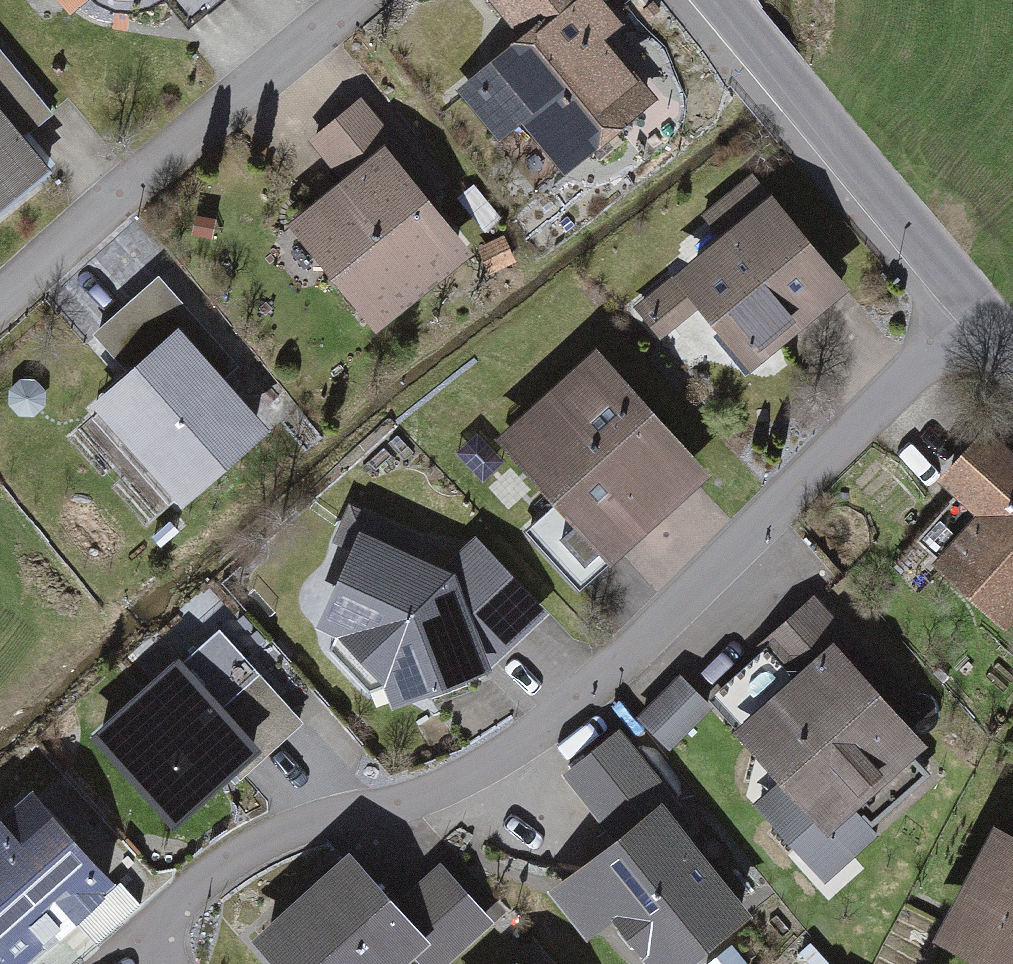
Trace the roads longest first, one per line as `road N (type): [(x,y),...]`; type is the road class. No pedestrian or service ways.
road 1 (residential): [(981,331),(596,700),(477,786),(259,855),(121,963)]
road 2 (residential): [(372,0),(0,298)]
road 3 (residential): [(981,331),(705,0)]

